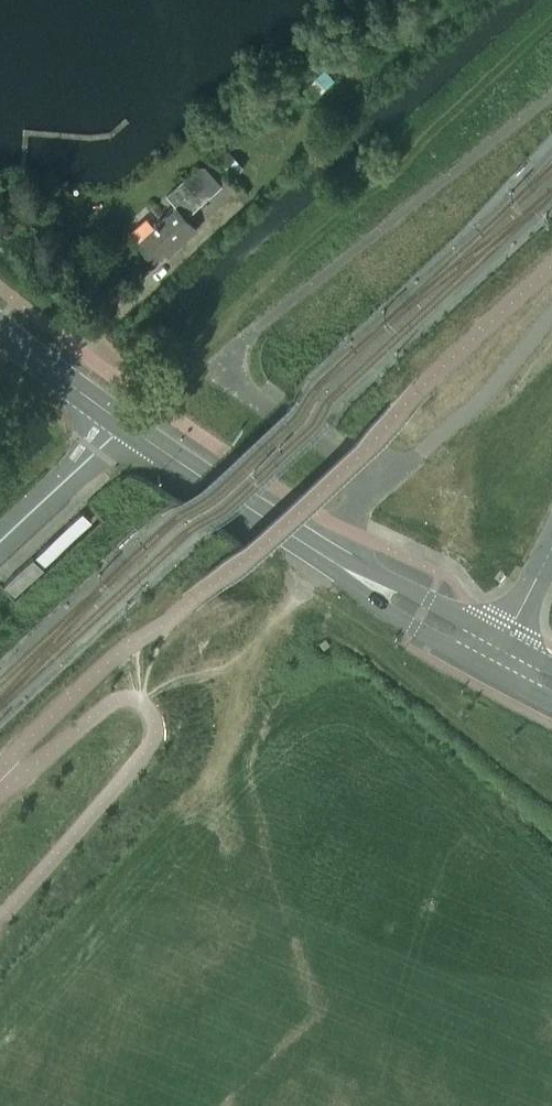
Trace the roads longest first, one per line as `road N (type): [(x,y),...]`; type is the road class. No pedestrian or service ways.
road 1 (tertiary): [(367,580),(189,469),(0,331)]
road 2 (tertiary): [(367,580),(390,613),(490,667)]
road 3 (tertiary): [(503,641),(406,588),(367,580)]

